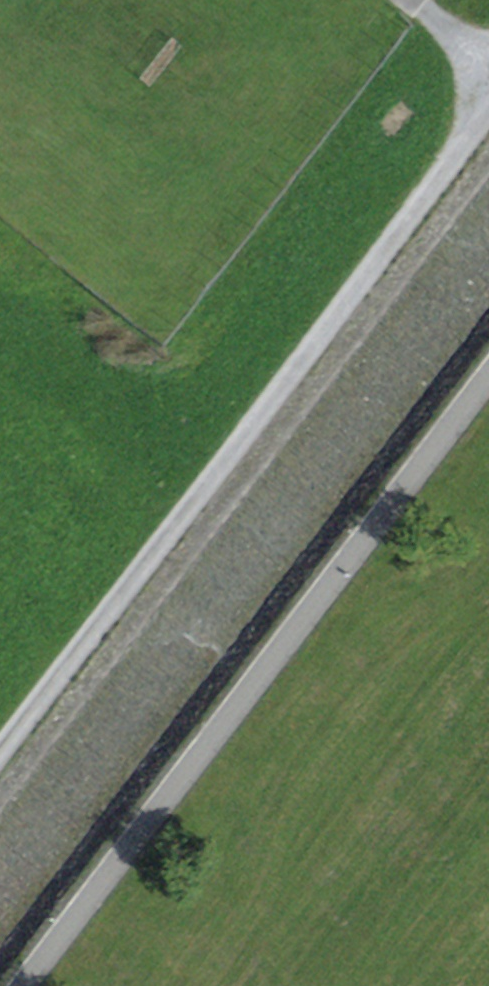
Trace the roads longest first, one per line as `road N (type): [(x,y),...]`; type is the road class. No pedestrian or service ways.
road 1 (track): [(488,118),(0,756)]
road 2 (residential): [(20,985),(488,376)]

